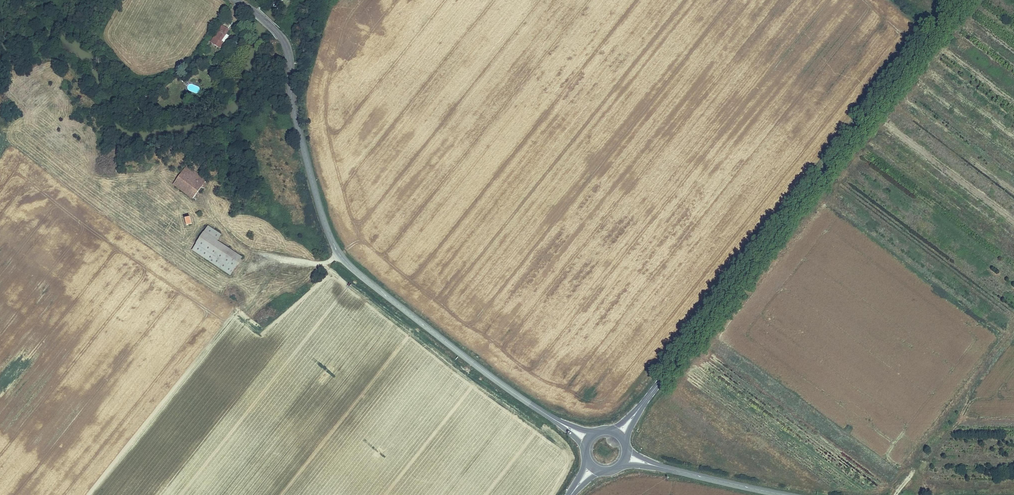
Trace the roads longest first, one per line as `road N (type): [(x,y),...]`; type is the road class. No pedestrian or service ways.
road 1 (tertiary): [(235,0),(281,37),(289,54),(300,133),(340,256),(552,418)]
road 2 (secondary): [(642,405),(960,0)]
road 3 (track): [(552,494),(565,468),(558,442),(323,265)]
road 4 (track): [(204,200),(214,220),(257,254),(323,265),(340,256)]
road 5 (tertiary): [(664,468),(784,494)]

